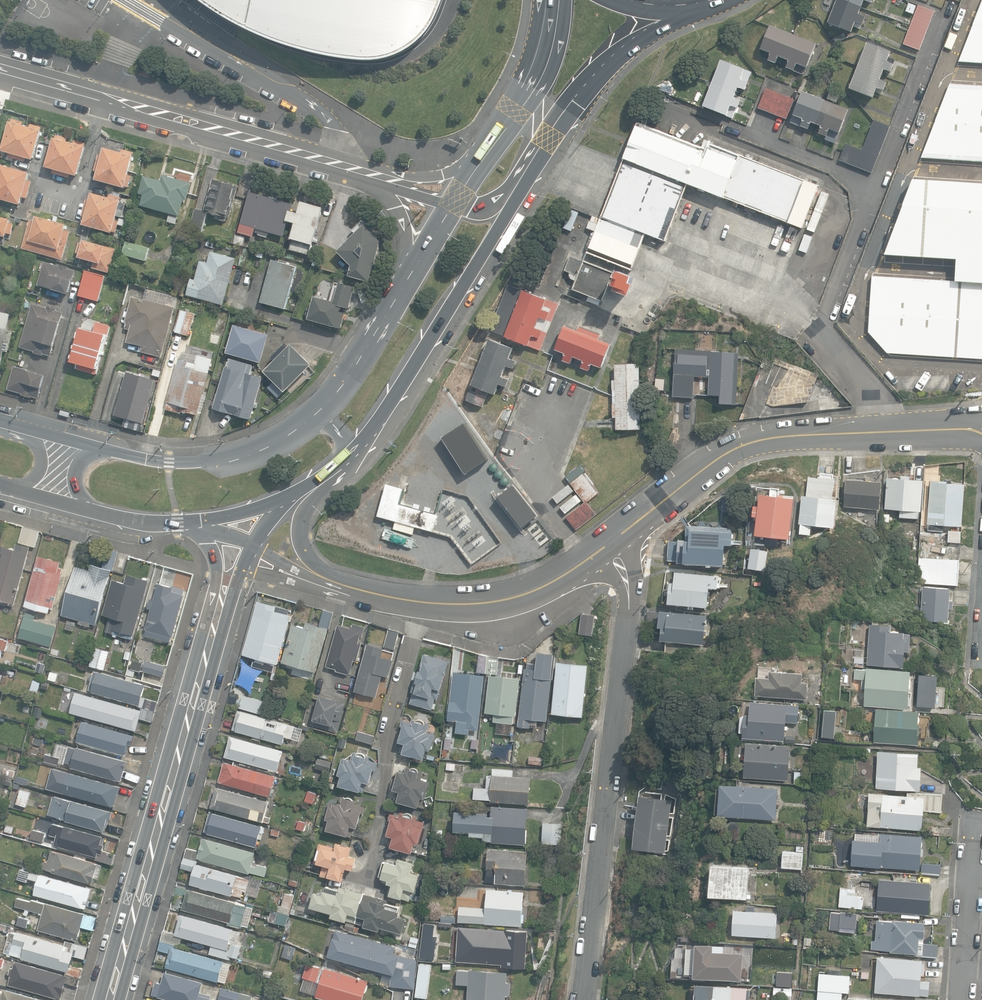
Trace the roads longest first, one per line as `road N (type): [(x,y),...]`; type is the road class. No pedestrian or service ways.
road 1 (residential): [(585,999),(629,619),(628,585),(610,547)]
road 2 (residential): [(610,547),(728,452),(775,436),(981,434)]
road 3 (residential): [(370,180),(0,70)]
road 4 (tertiary): [(214,627),(114,999)]
road 5 (secondary): [(537,165),(422,361),(340,466)]
road 6 (secondary): [(709,0),(598,71),(537,165)]
road 7 (residential): [(396,598),(512,599),(547,588),(610,547)]
road 8 (secondary): [(114,450),(169,462),(220,458),(296,426)]
road 9 (residential): [(963,999),(976,816)]
road 10 (secondary): [(296,426),(340,391),(405,285)]
road 11 (secondary): [(479,160),(526,77),(546,0)]
road 12 (residential): [(316,483),(306,524),(314,559),(352,585),(396,598)]
road 13 (secondary): [(316,483),(258,509),(194,522)]

